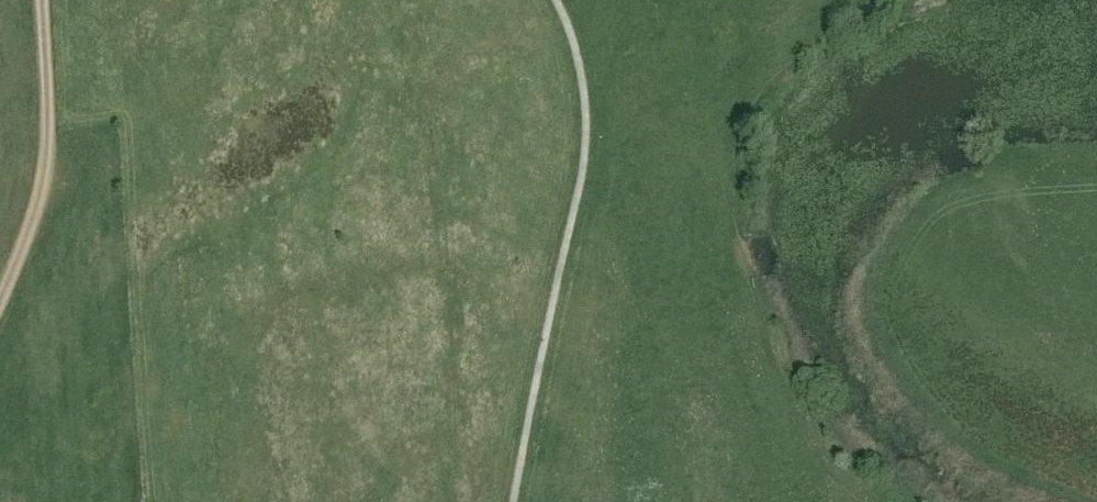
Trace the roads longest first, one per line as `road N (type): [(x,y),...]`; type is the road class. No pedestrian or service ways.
road 1 (track): [(45,0),(52,142),(43,193),(0,304)]

